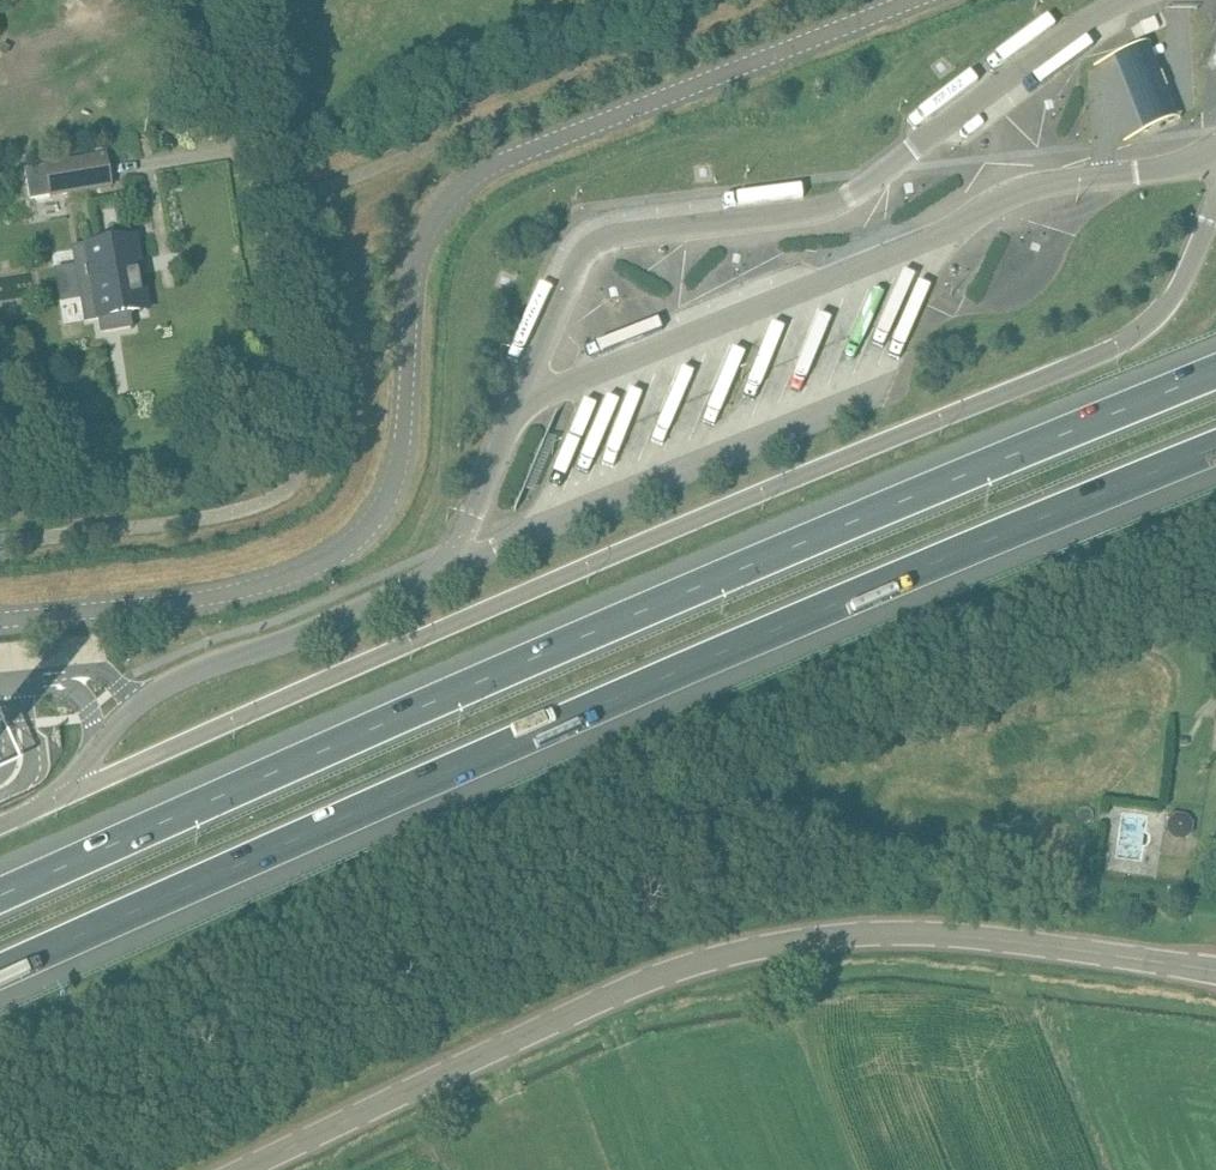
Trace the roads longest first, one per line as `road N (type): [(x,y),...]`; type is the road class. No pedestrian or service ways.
road 1 (motorway): [(0,971),(569,719),(1215,448)]
road 2 (motorway): [(1215,373),(536,655),(0,895)]
road 3 (unclassified): [(0,621),(233,597),(294,580),(335,555),(372,524),(394,486),(412,271),(442,204),(469,178),(514,157),(922,0)]
road 4 (tertiary): [(1215,970),(936,933),(832,936),(735,953),(614,995),(248,1169)]
road 5 (unclassified): [(263,211),(239,74),(237,0)]

